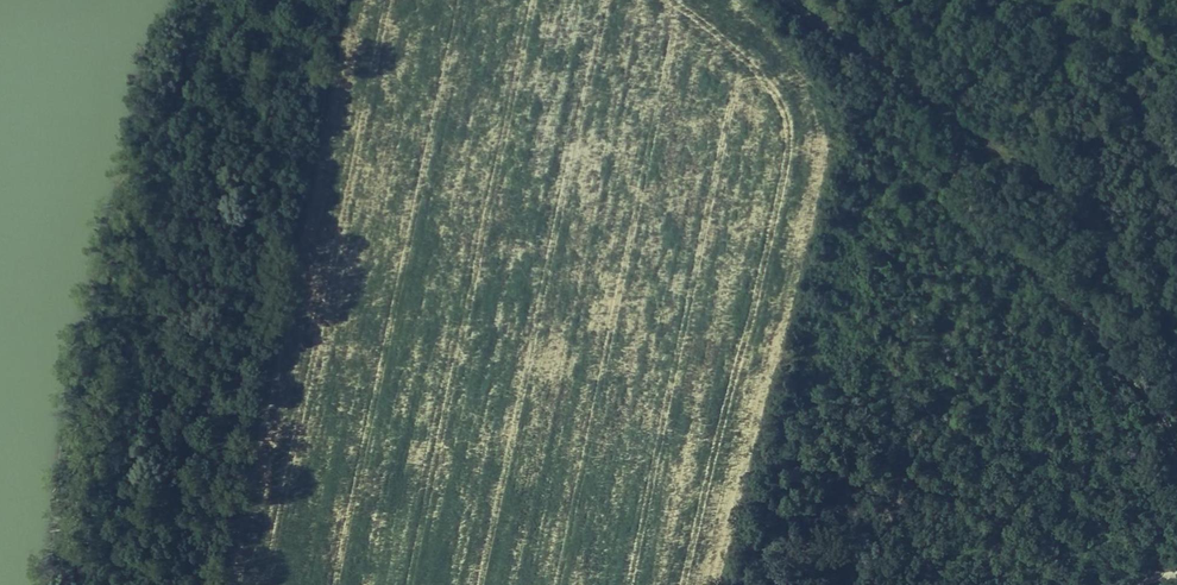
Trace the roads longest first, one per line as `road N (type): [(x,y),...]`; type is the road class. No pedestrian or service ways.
road 1 (track): [(795,0),(971,122),(994,208),(1164,423),(1176,454)]

